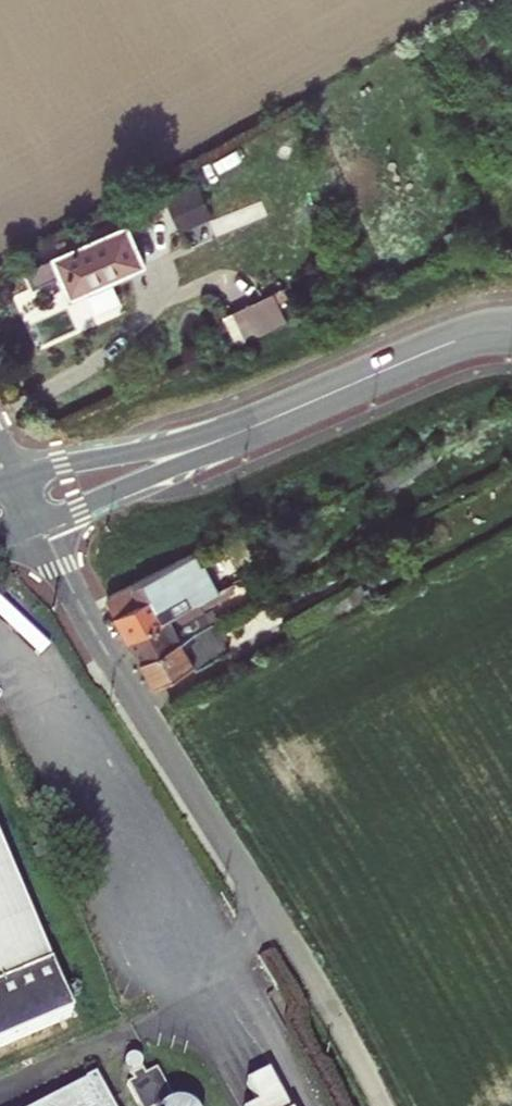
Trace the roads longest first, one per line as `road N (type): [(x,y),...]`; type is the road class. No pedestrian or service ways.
road 1 (unclassified): [(35,528),(382,1105)]
road 2 (unclassified): [(282,417),(199,442),(11,477)]
road 3 (unclassified): [(35,528),(282,417)]
road 4 (unclassified): [(282,417),(458,341),(511,333)]

